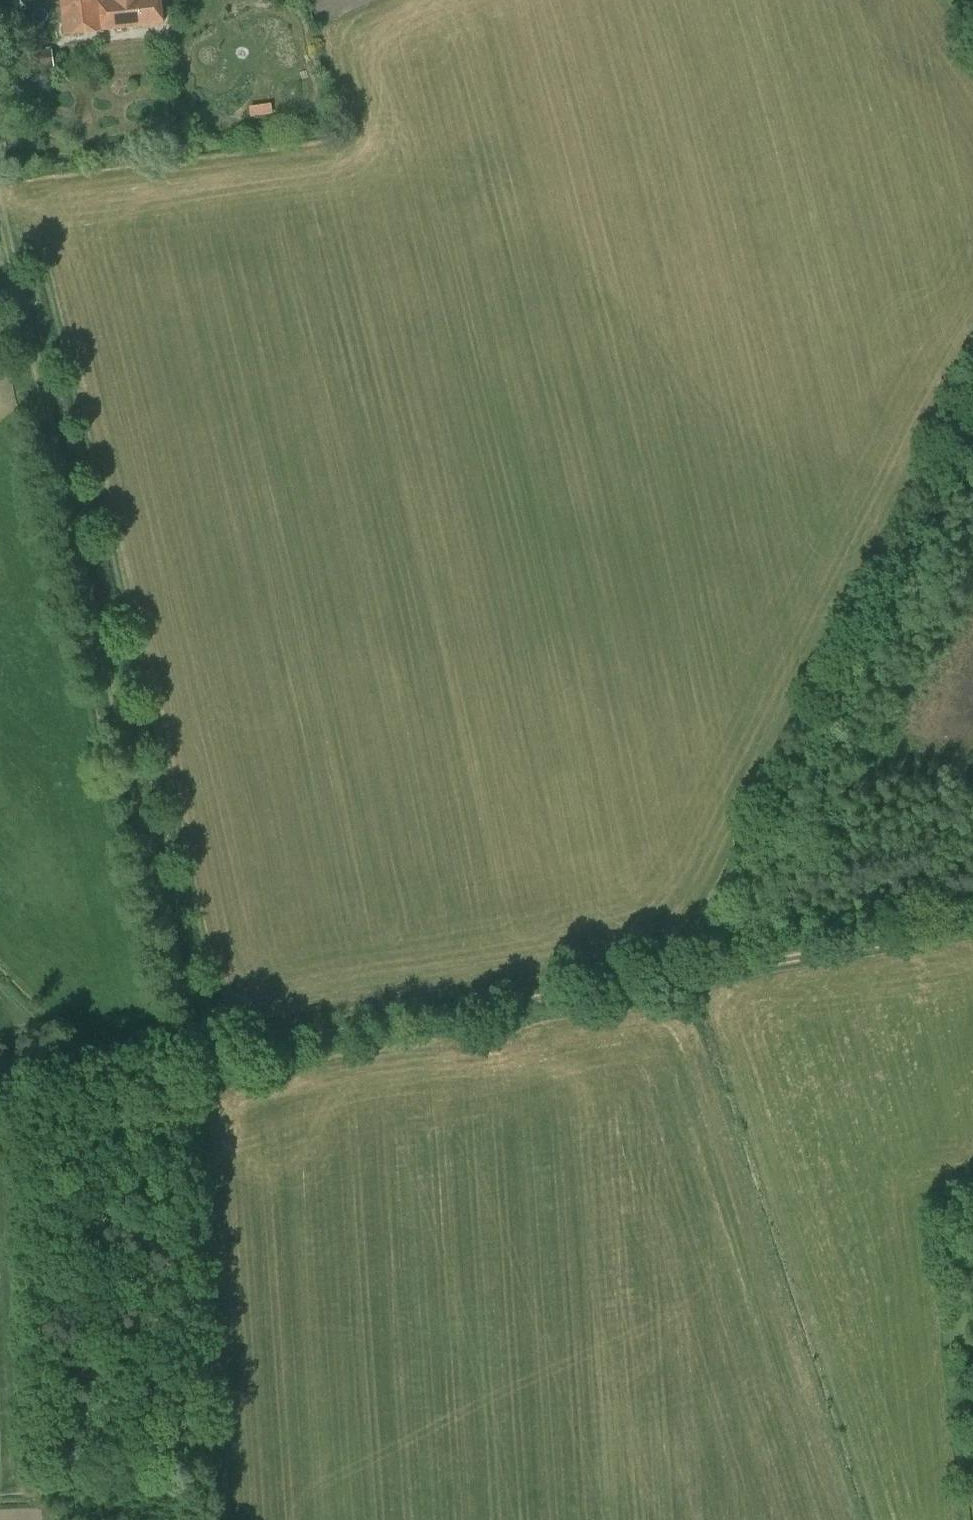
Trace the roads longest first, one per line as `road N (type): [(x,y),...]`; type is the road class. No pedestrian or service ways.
road 1 (track): [(0,179),(205,1048)]
road 2 (track): [(205,1048),(236,1053),(452,1010),(972,927)]
road 3 (track): [(0,1089),(205,1048)]

